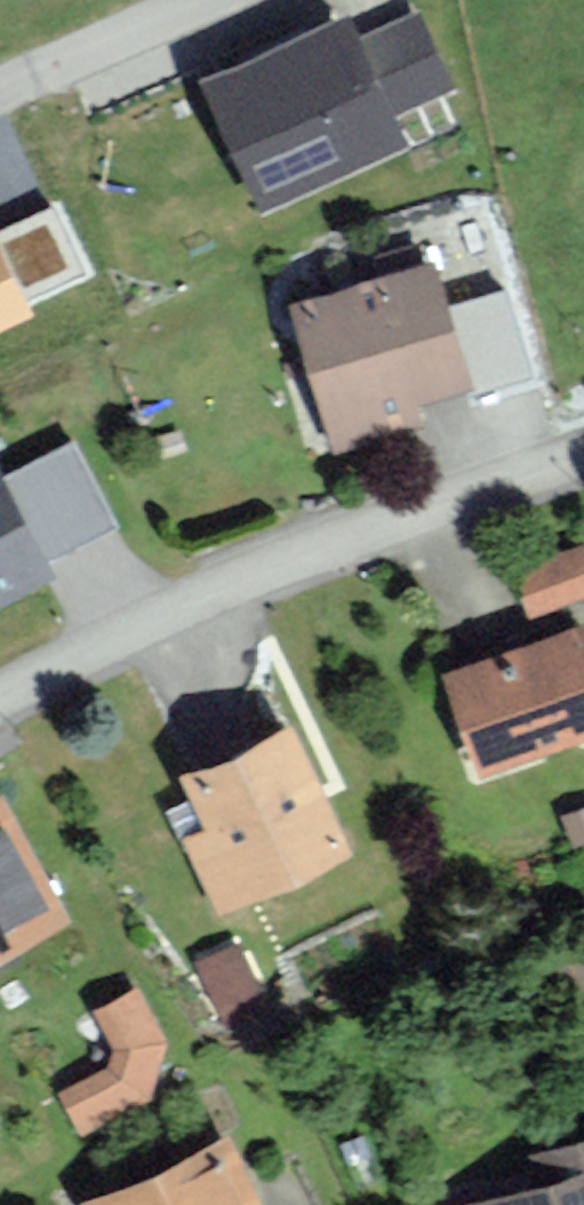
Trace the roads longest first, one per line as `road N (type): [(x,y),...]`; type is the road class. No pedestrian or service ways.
road 1 (residential): [(0,692),(583,437)]
road 2 (residential): [(0,93),(206,0)]

